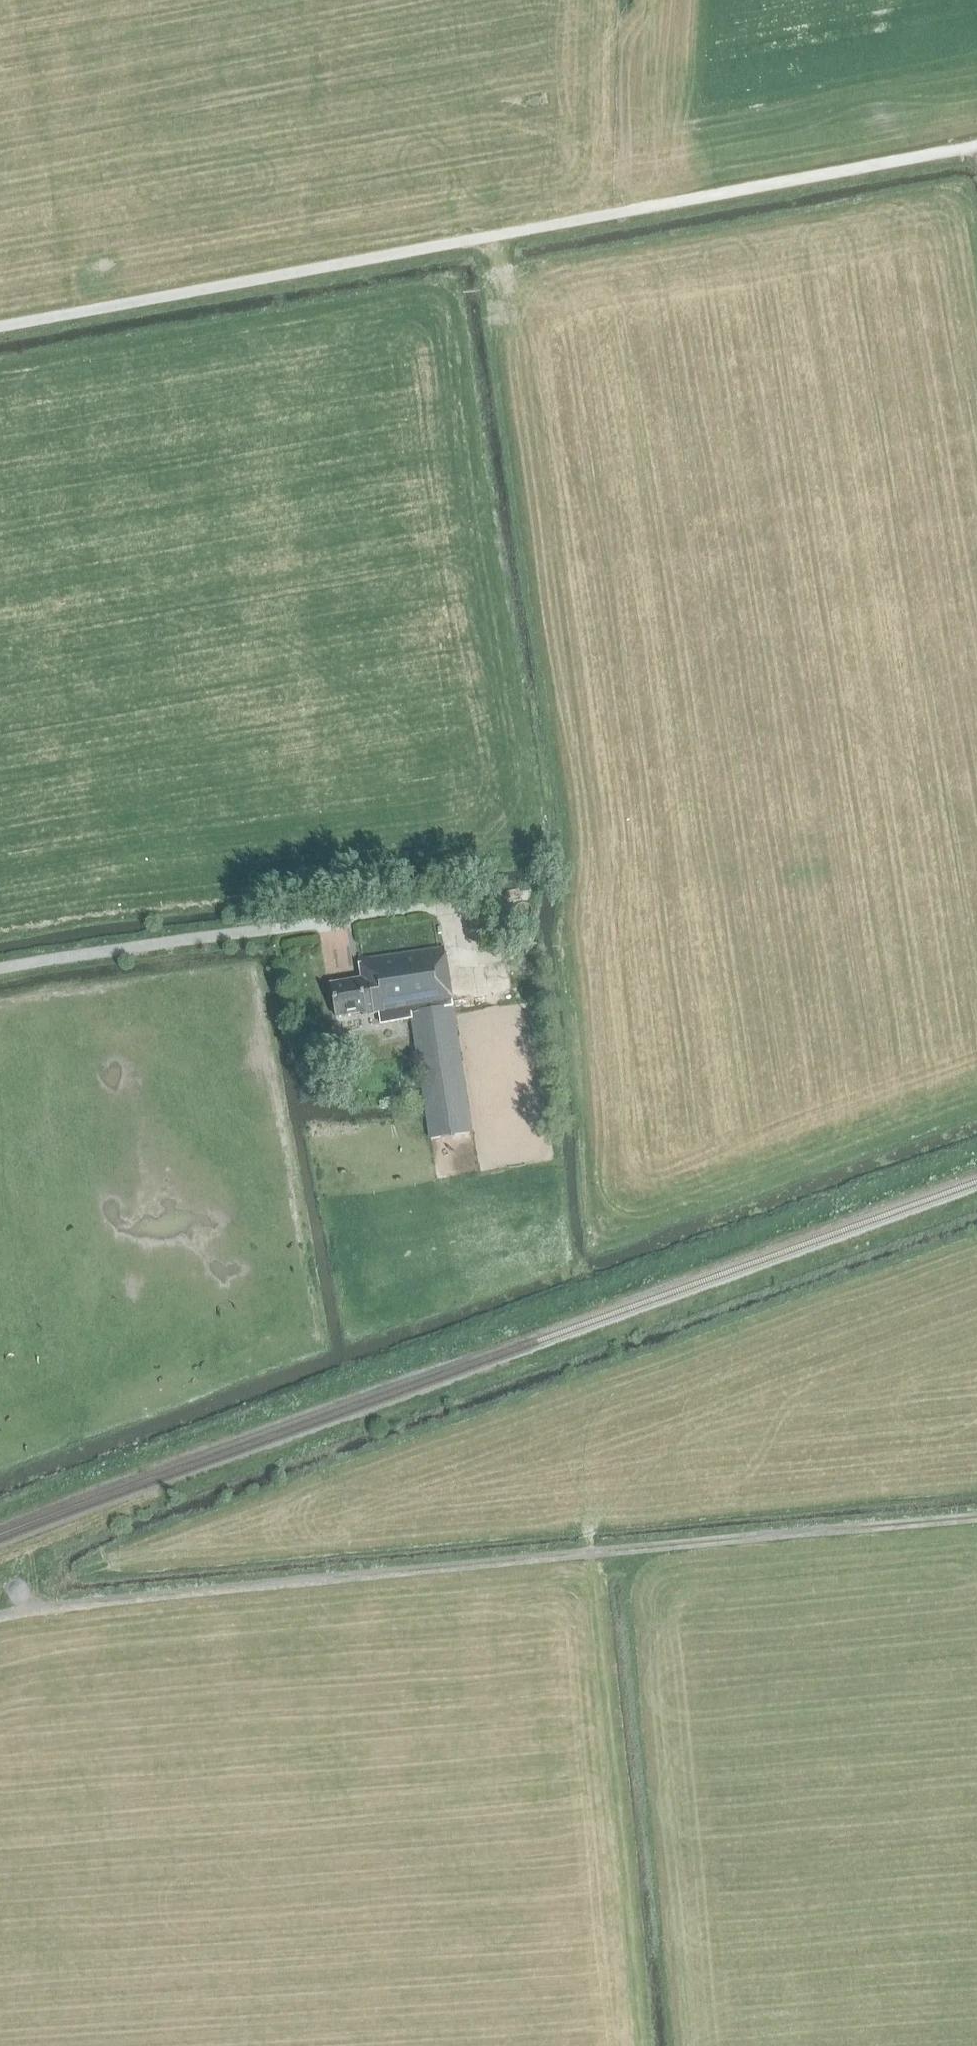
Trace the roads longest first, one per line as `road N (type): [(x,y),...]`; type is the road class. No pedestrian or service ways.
road 1 (unclassified): [(976,1514),(0,1617)]

